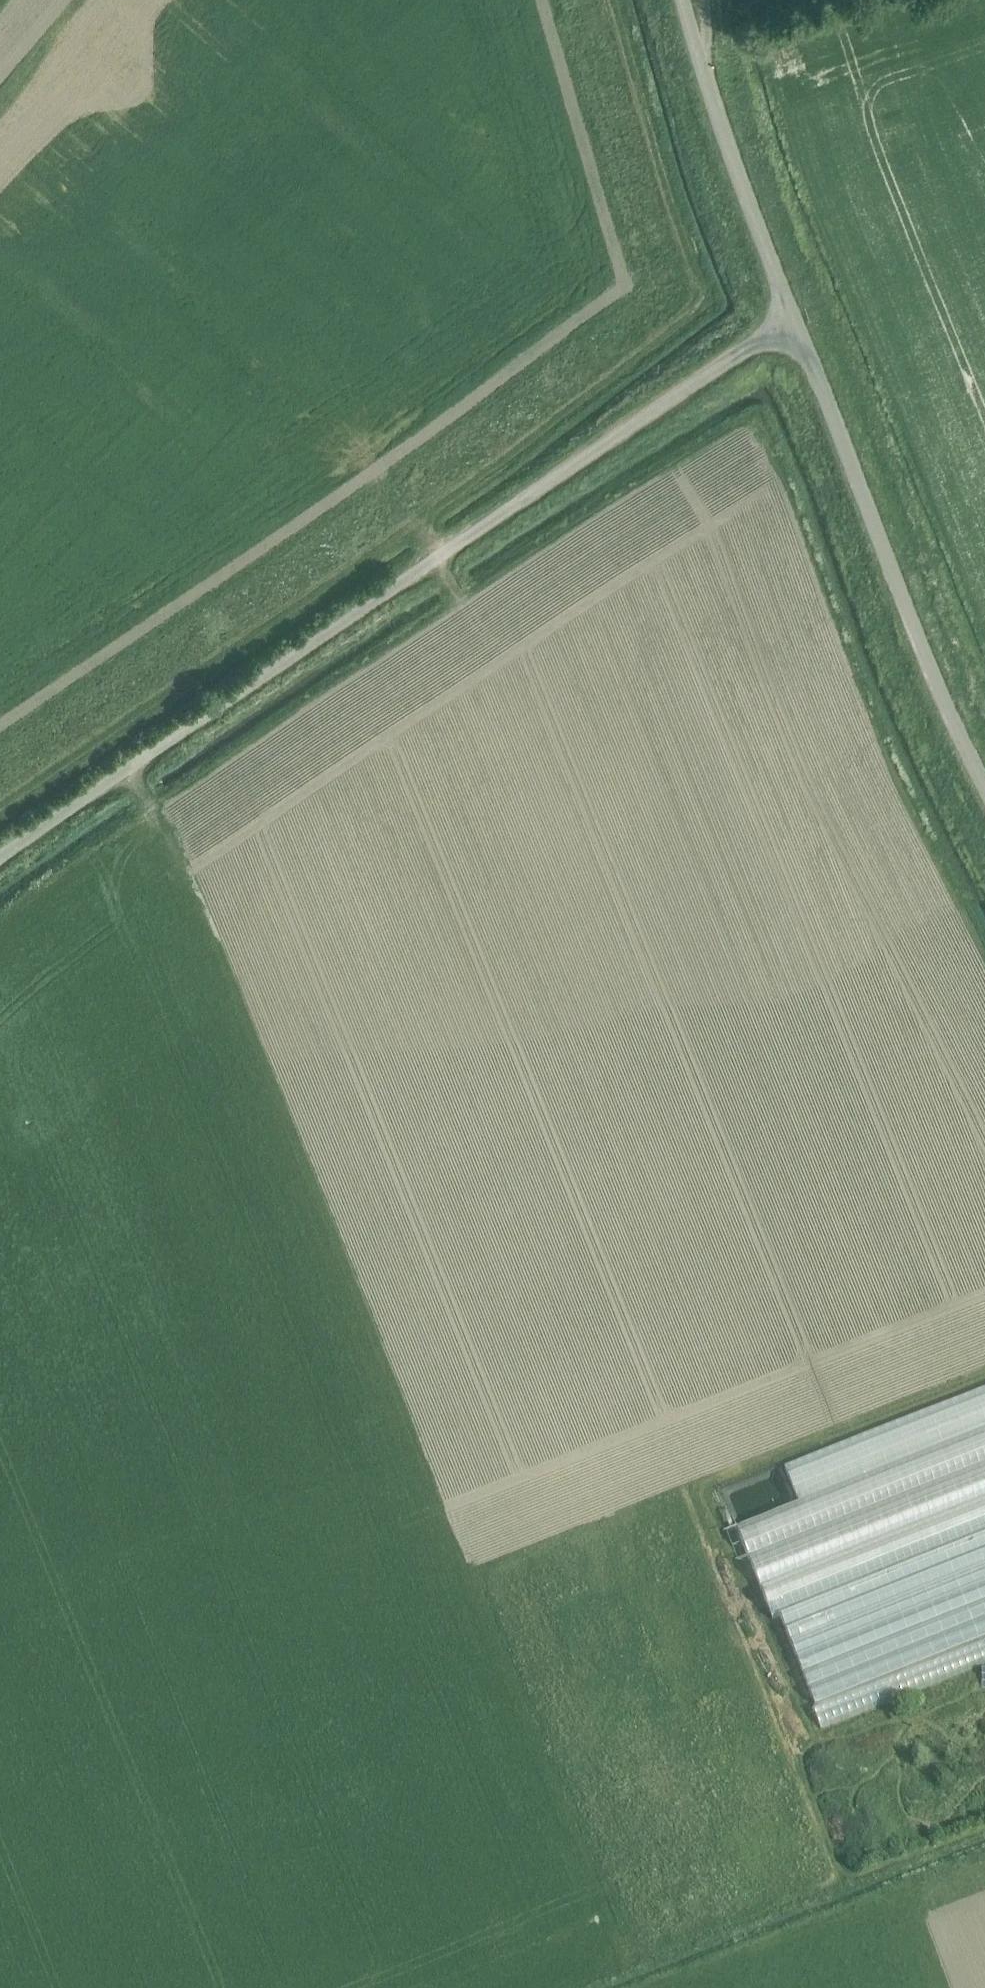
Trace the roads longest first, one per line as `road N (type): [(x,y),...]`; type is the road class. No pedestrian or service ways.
road 1 (unclassified): [(0,857),(791,317)]
road 2 (unclassified): [(984,785),(791,317)]
road 3 (unclassified): [(791,317),(685,0)]

